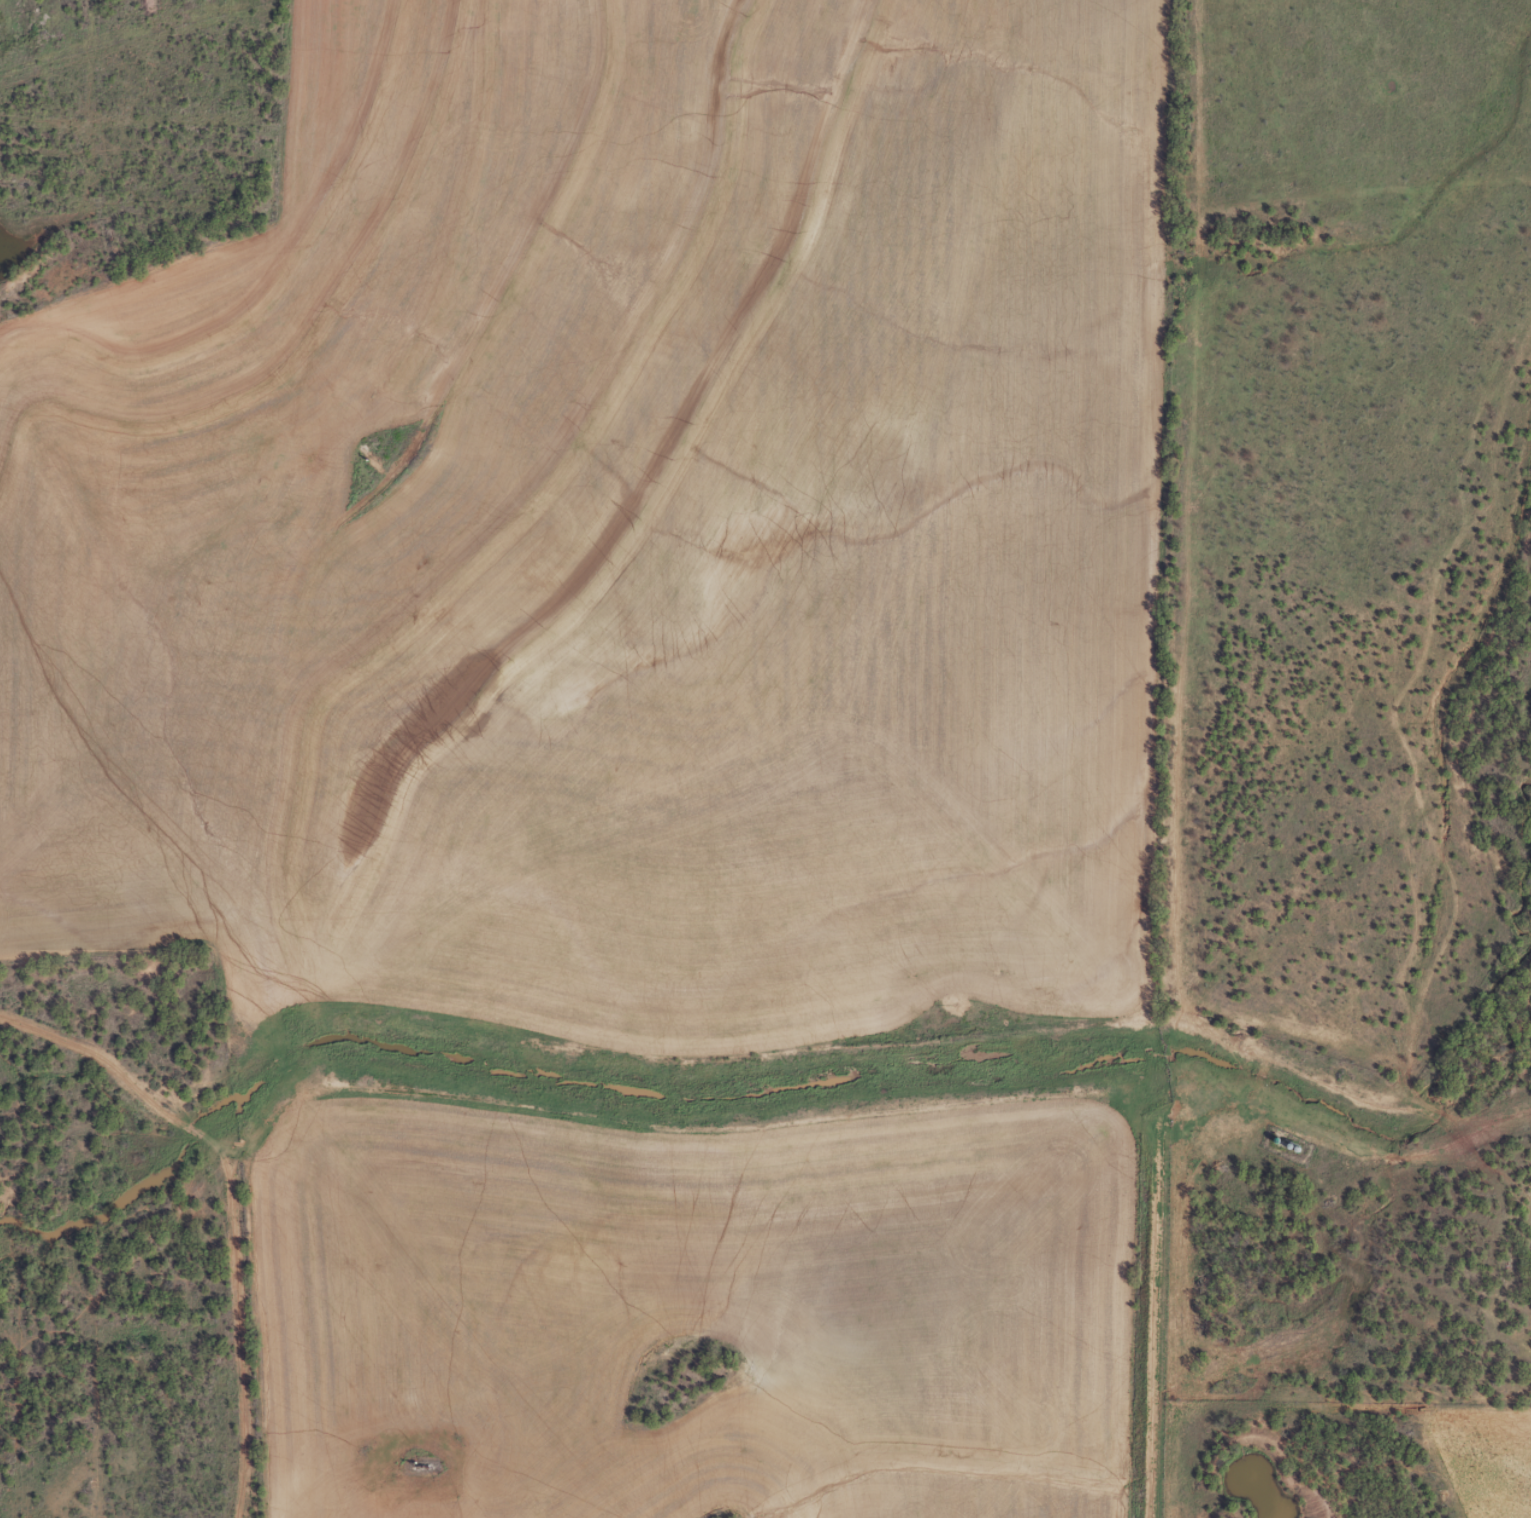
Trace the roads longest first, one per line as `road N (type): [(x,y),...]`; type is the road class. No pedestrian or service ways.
road 1 (residential): [(1153,1517),(1164,1121)]

